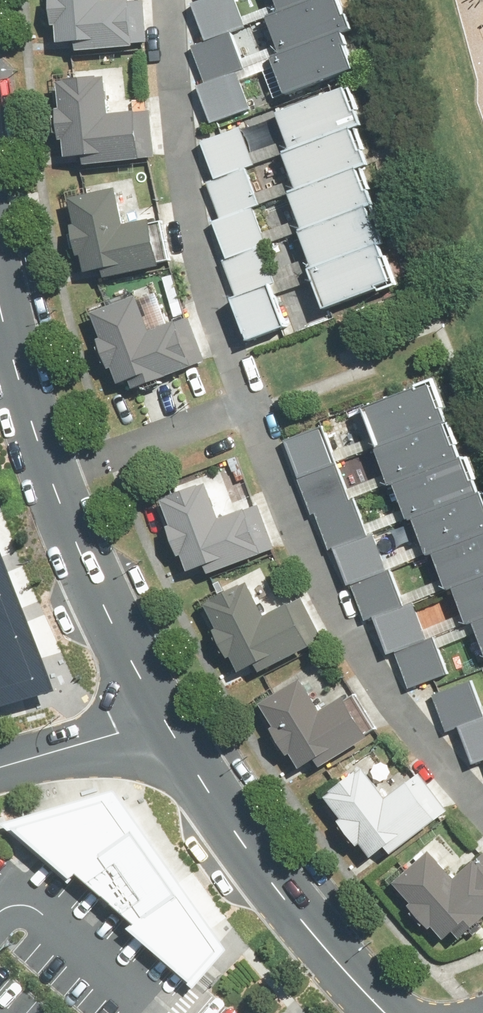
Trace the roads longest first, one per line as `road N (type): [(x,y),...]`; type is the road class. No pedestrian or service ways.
road 1 (residential): [(391,1012),(254,857),(180,758),(51,485)]
road 2 (residential): [(482,829),(326,598),(252,408)]
road 3 (residential): [(252,408),(195,229),(168,0)]
road 4 (residential): [(51,485),(252,408)]
road 5 (residential): [(51,485),(0,315)]

